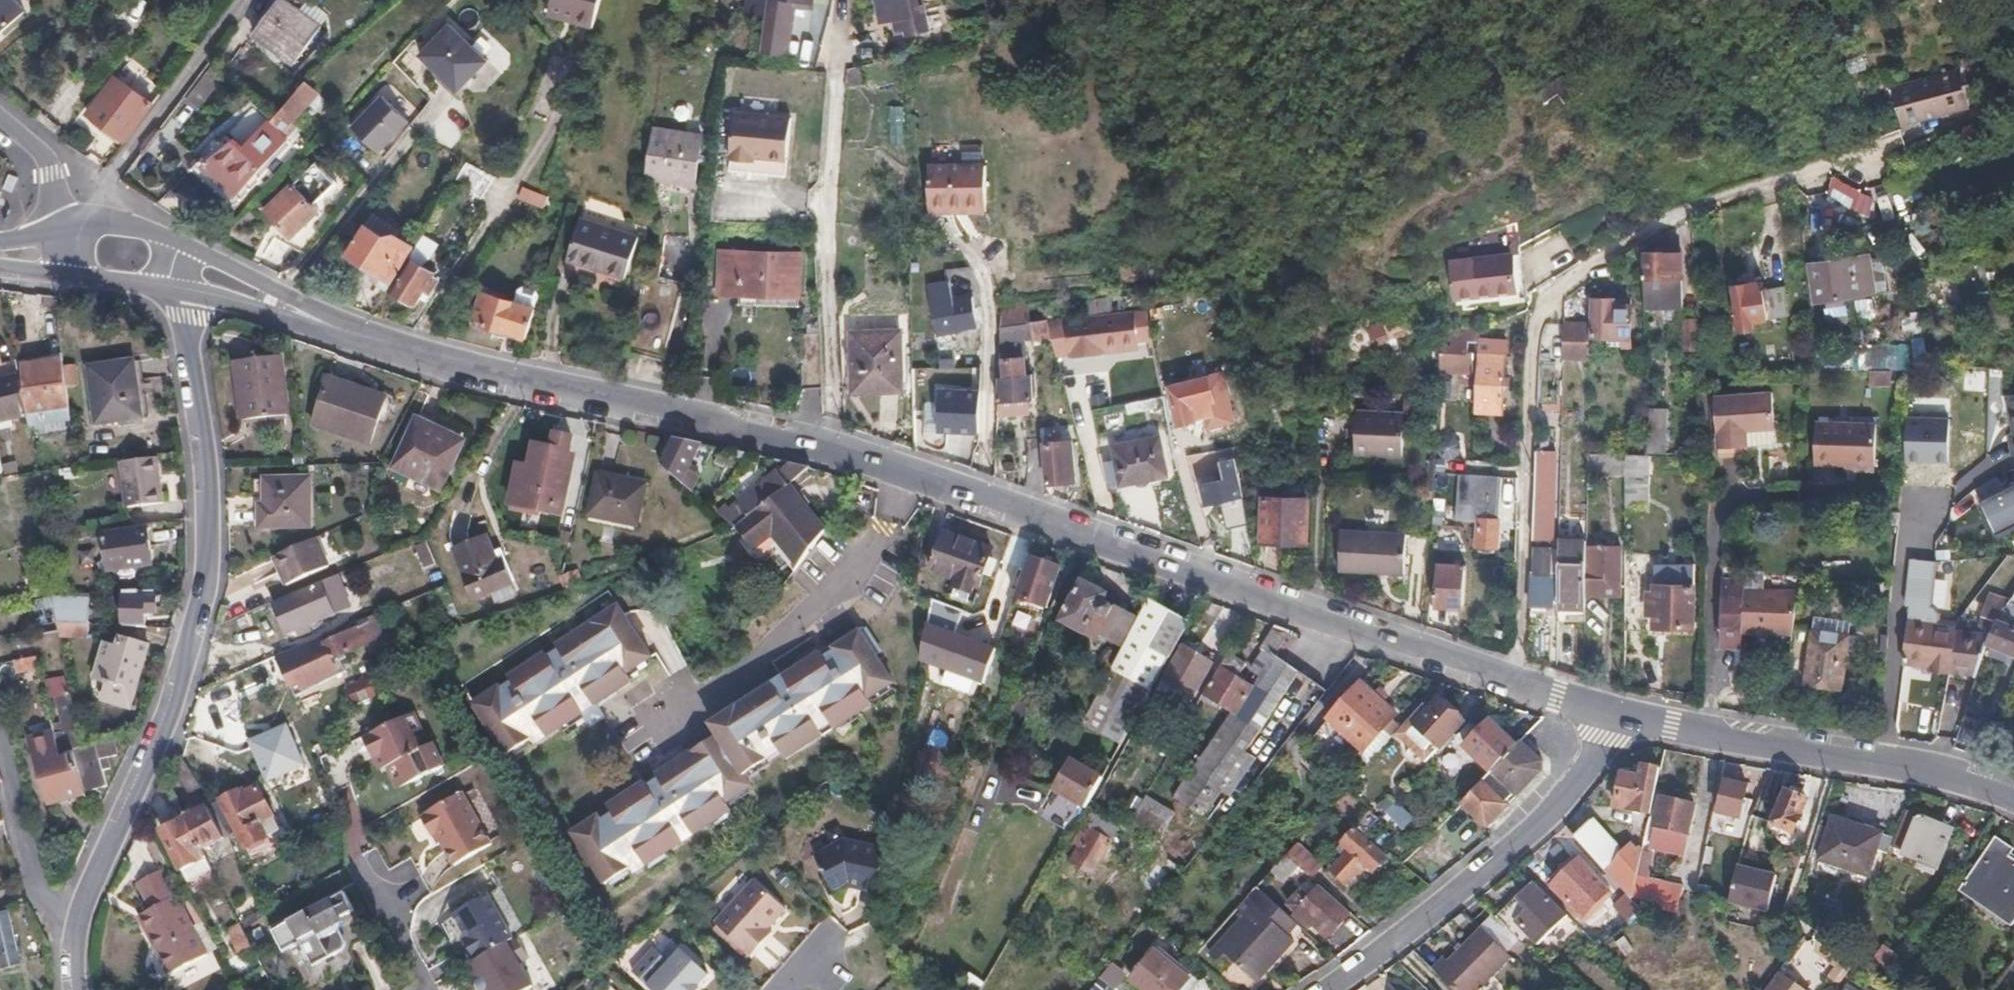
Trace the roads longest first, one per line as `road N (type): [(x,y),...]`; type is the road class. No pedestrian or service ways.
road 1 (tertiary): [(1519,684),(820,446),(418,347),(304,305)]
road 2 (residential): [(1898,143),(1635,241),(1571,280),(1536,324),(1519,684)]
road 3 (residential): [(70,949),(166,723),(210,577),(186,298)]
road 4 (tertiary): [(2013,801),(1959,778),(1603,713)]
road 5 (residential): [(1603,713),(1602,740),(1566,790),(1483,873),(1326,989)]
road 6 (residential): [(254,0),(118,171),(97,215)]
road 7 (residential): [(70,949),(38,886),(0,743)]
road 8 (residential): [(0,110),(53,169),(65,224)]
road 9 (residential): [(423,989),(362,868)]
road 10 (tertiary): [(304,305),(189,241)]

